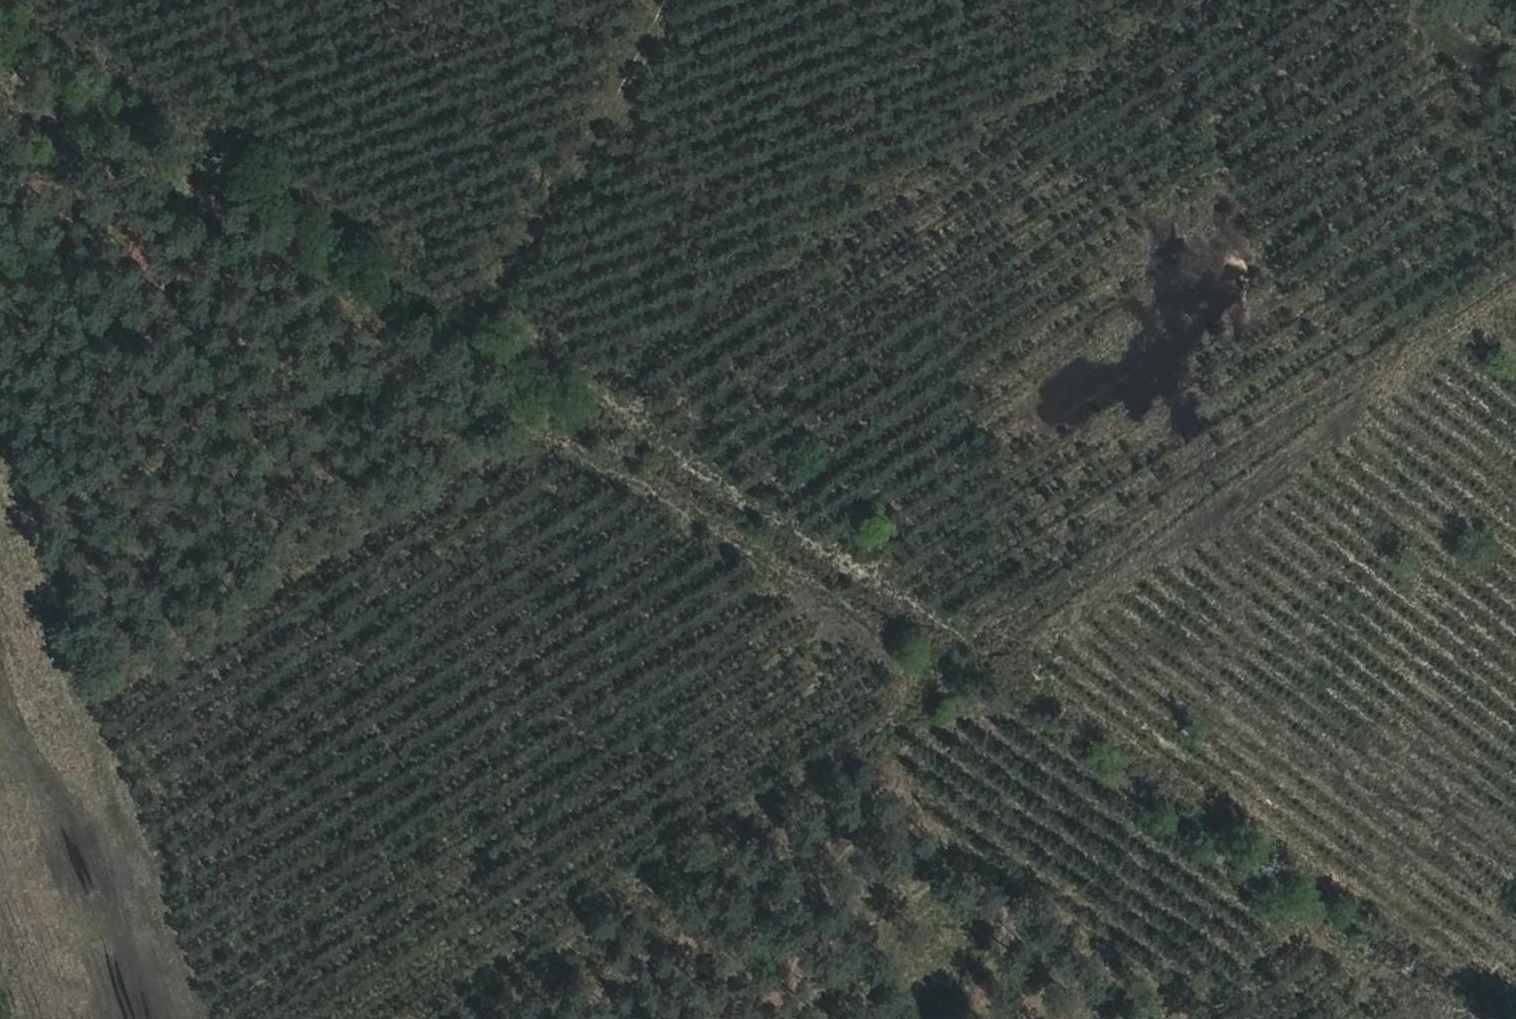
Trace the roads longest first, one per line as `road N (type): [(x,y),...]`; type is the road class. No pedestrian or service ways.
road 1 (track): [(0,683),(109,1018)]

